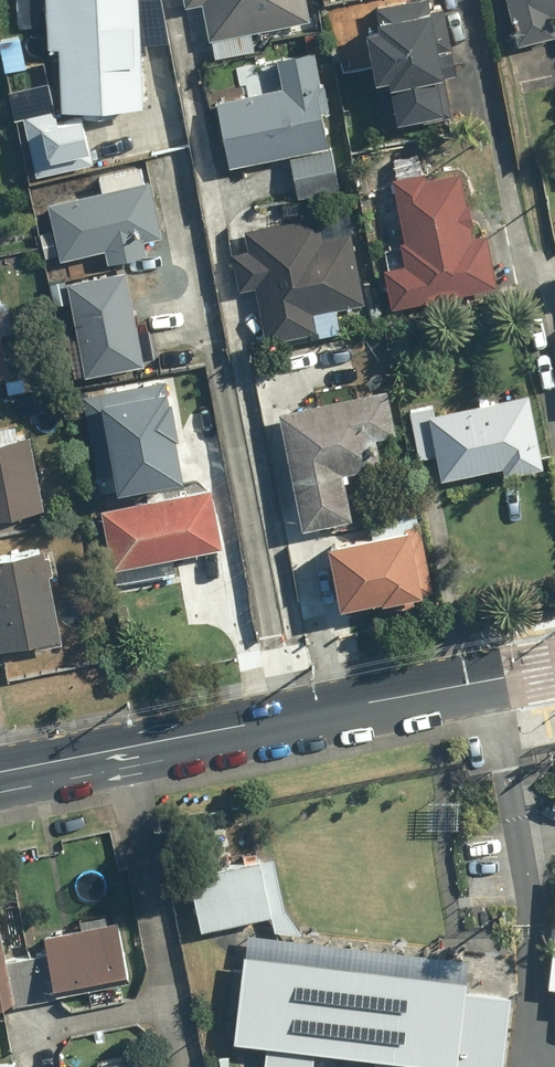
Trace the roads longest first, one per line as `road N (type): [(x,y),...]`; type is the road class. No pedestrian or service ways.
road 1 (residential): [(554,667),(0,772)]

